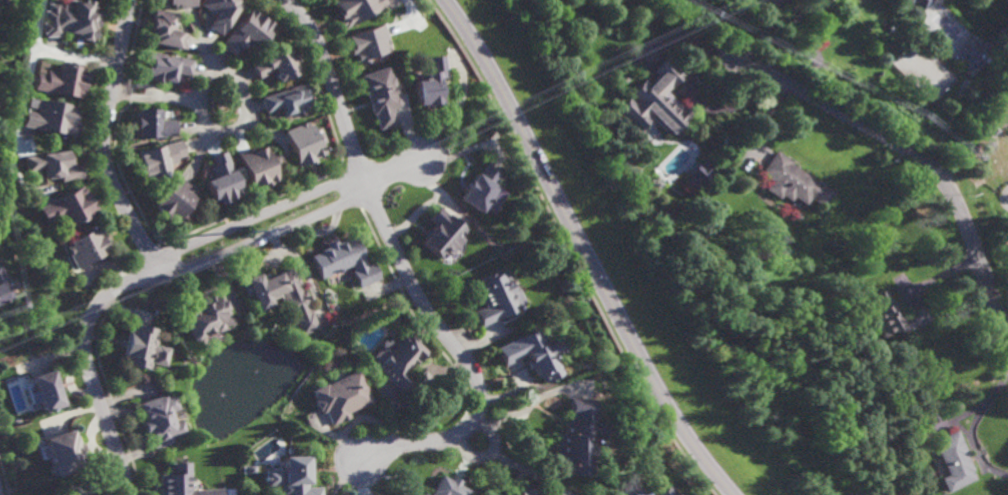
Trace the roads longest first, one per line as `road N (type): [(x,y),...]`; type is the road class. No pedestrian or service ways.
road 1 (secondary): [(733,494),(677,417),(515,111),(446,0)]
road 2 (residential): [(737,54),(937,172),(958,198),(1007,336)]
road 3 (residential): [(365,184),(426,308),(473,365),(482,391),(476,416),(459,436),(360,462)]
road 4 (residential): [(159,269),(104,157),(130,0)]
road 5 (residential): [(129,494),(85,337),(105,296),(159,269)]
road 6 (residential): [(365,184),(334,184),(182,247),(159,269)]
road 7 (residential): [(159,269),(189,268),(341,204),(365,184)]
road 8 (residential): [(284,0),(320,44),(365,184)]

